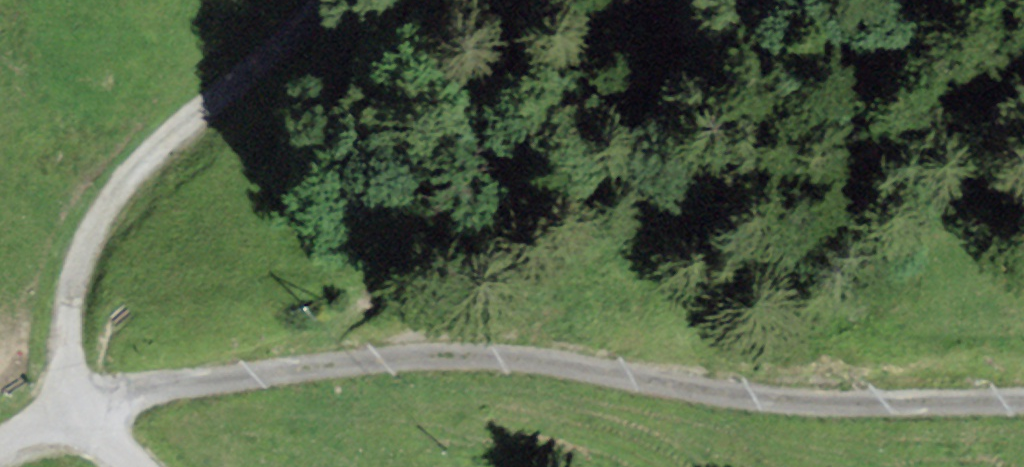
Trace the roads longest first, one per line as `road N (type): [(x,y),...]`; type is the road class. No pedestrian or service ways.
road 1 (unclassified): [(78,403),(454,347),(860,392),(1023,386)]
road 2 (track): [(1023,82),(623,185),(404,274),(256,376)]
road 3 (track): [(338,0),(274,65),(128,179),(85,265),(69,346),(78,403)]

